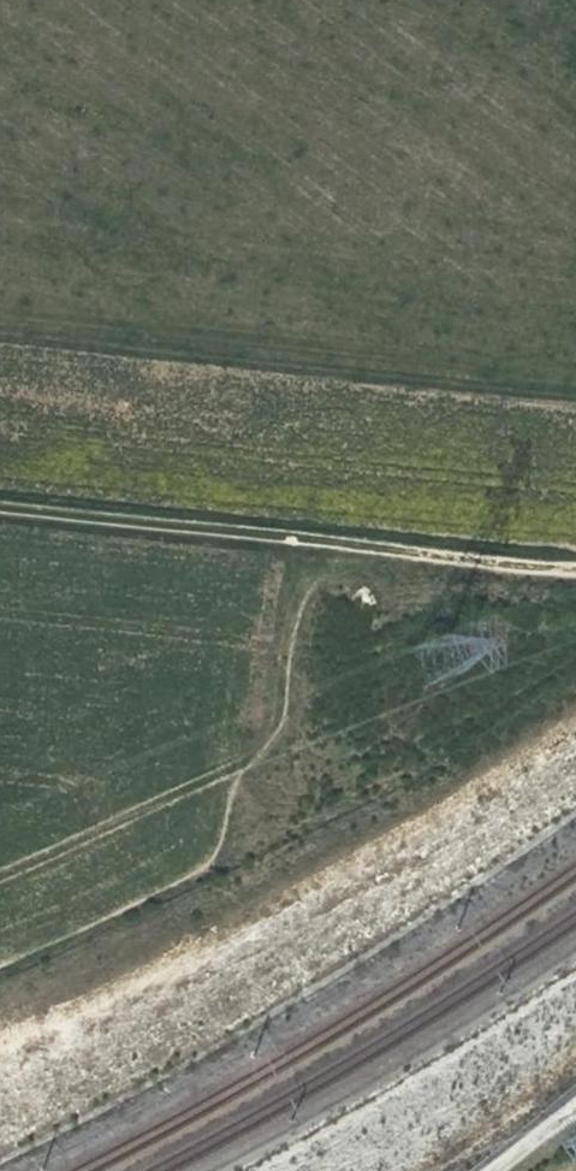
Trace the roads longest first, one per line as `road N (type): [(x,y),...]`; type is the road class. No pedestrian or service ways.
road 1 (track): [(575,572),(554,576),(426,555),(305,594),(254,639),(219,803),(198,859),(0,951)]
road 2 (track): [(0,513),(426,555)]

